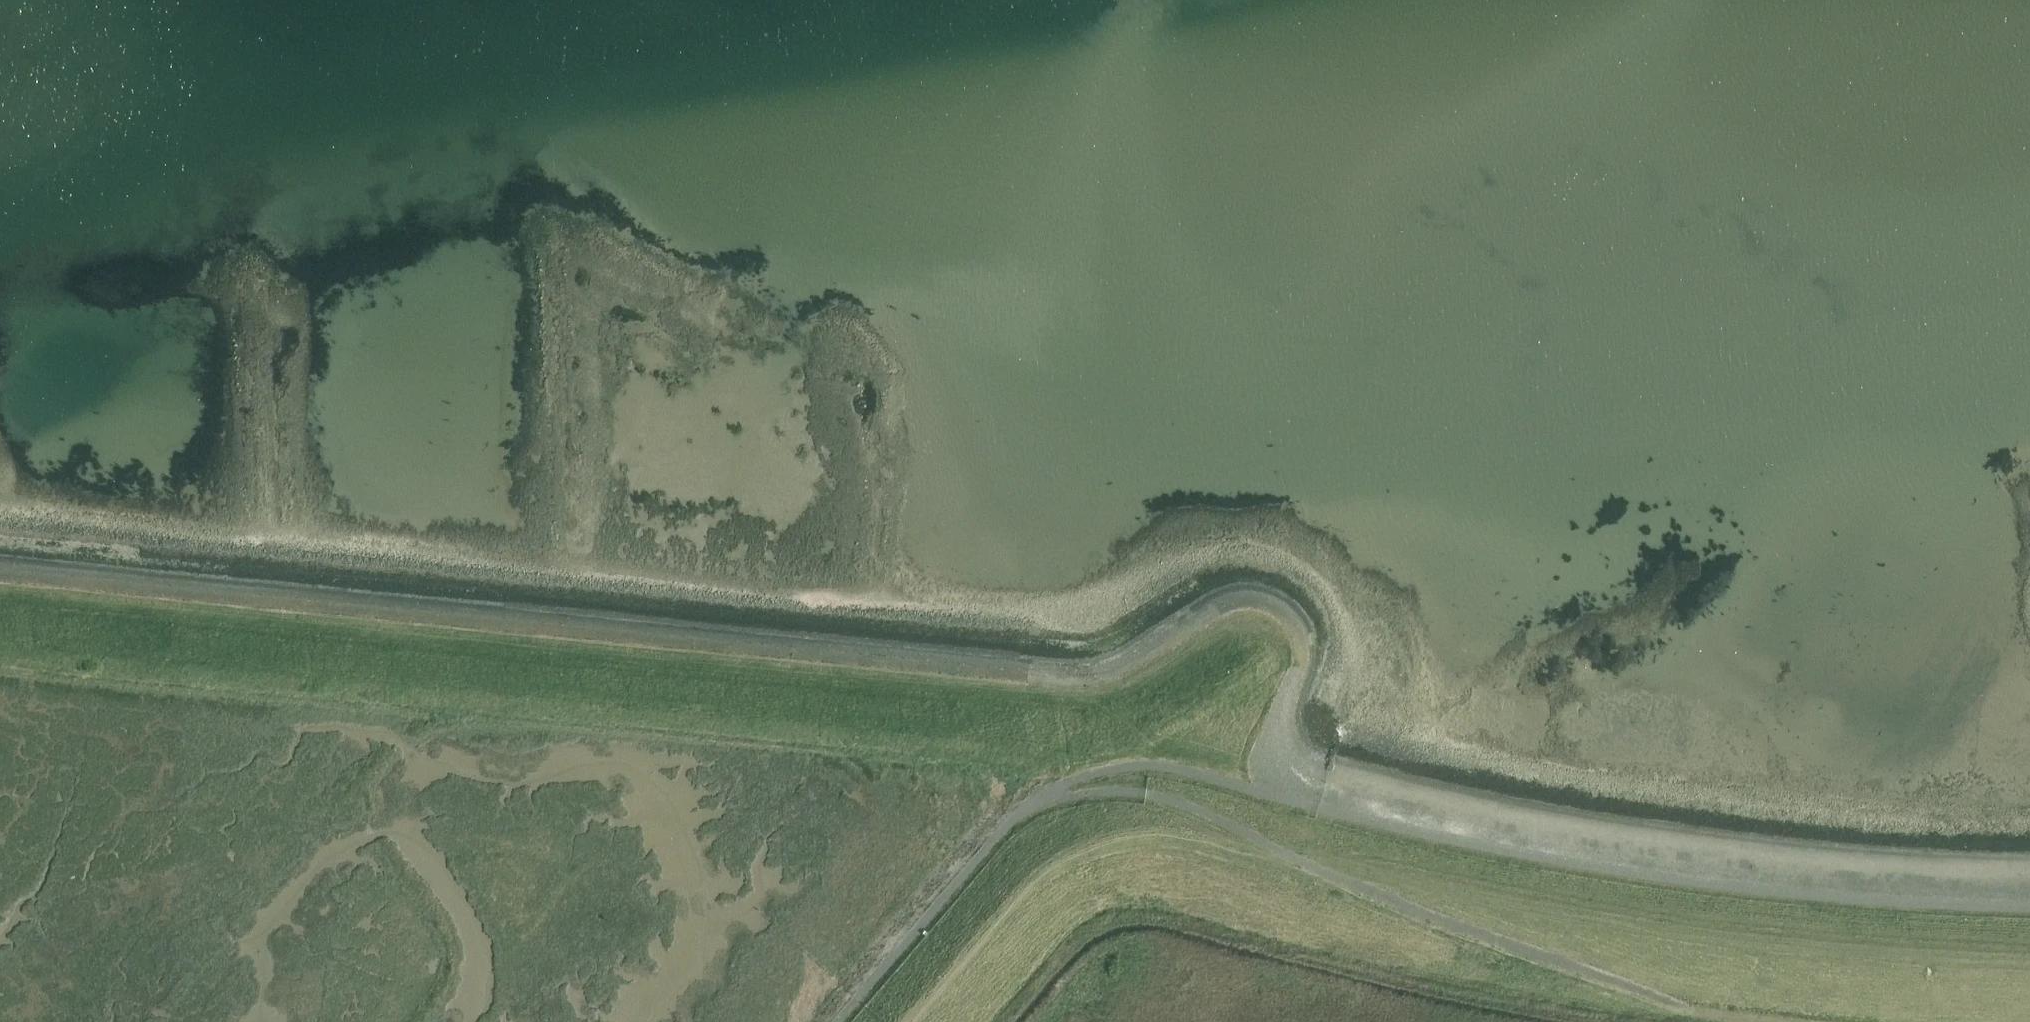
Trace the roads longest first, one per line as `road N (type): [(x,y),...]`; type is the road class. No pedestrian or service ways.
road 1 (track): [(991,1021),(1069,922),(1139,889),(1449,973),(1751,1021)]

